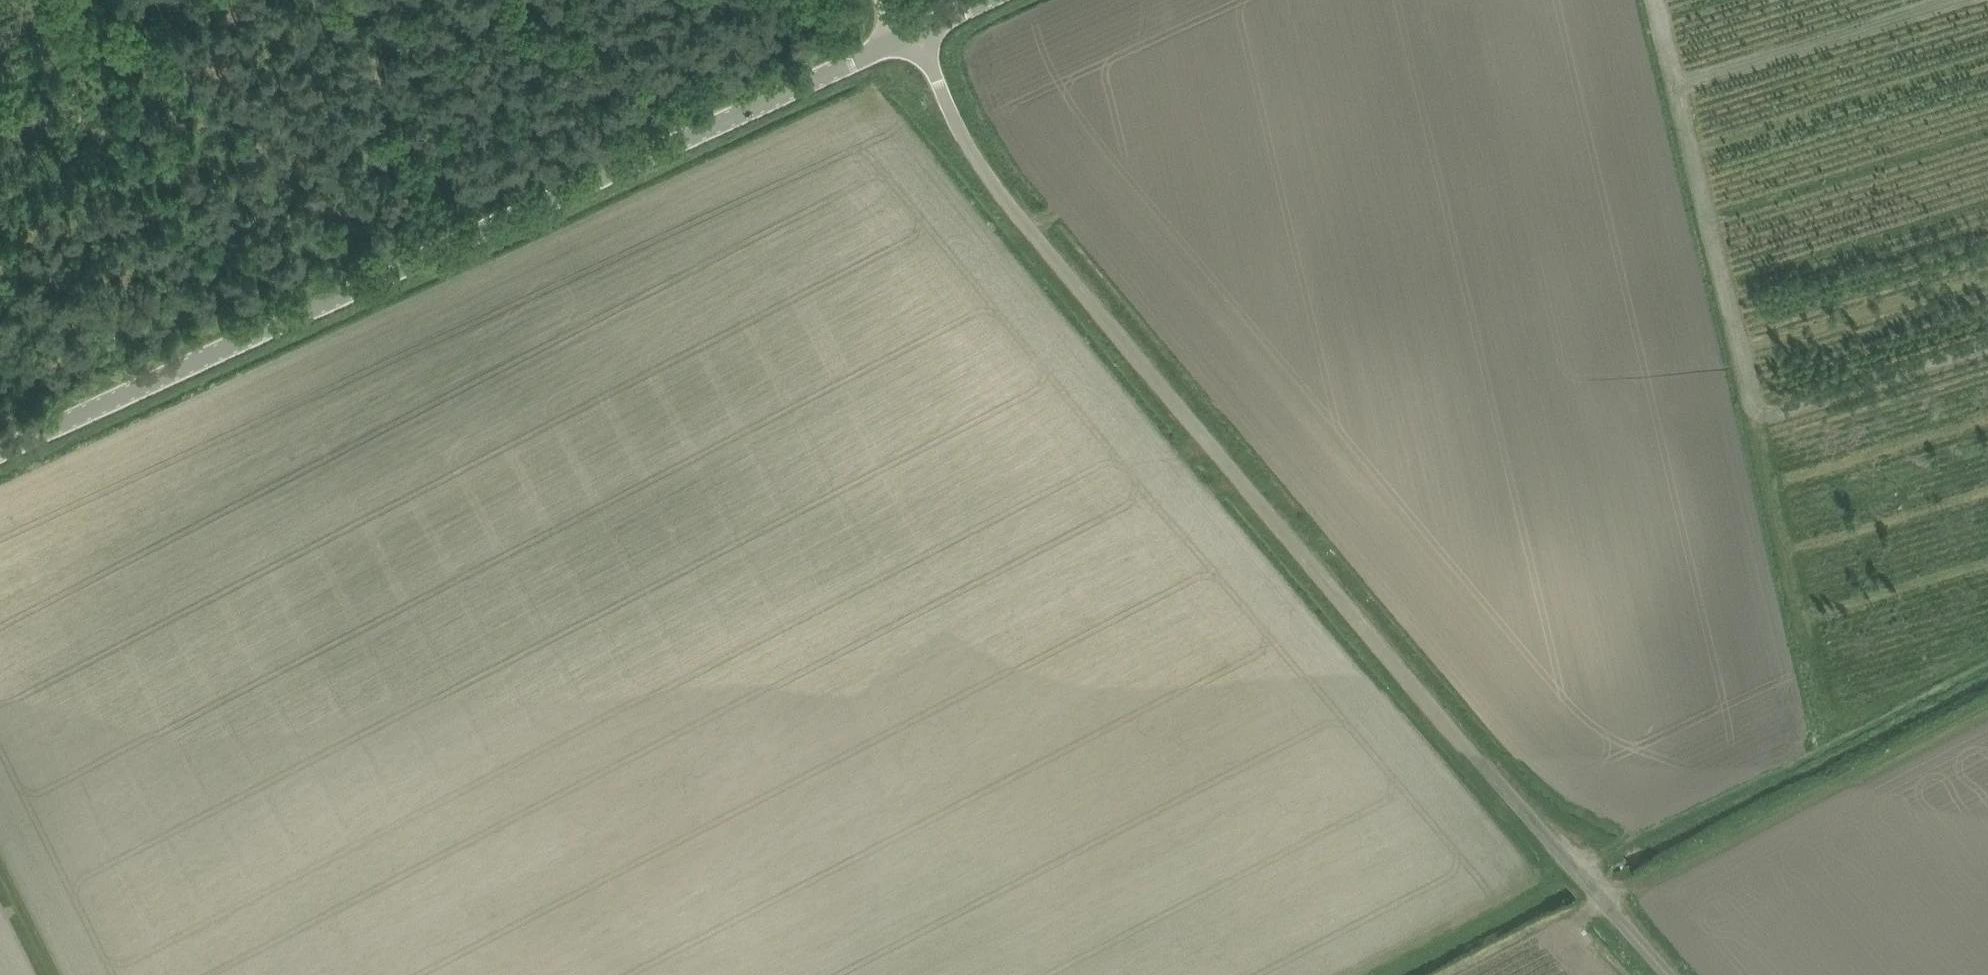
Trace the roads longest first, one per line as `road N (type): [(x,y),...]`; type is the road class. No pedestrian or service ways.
road 1 (unclassified): [(1672,974),(1239,479),(973,152),(927,54),(900,40)]
road 2 (unclassified): [(0,453),(900,40)]
road 3 (track): [(0,864),(54,974)]

